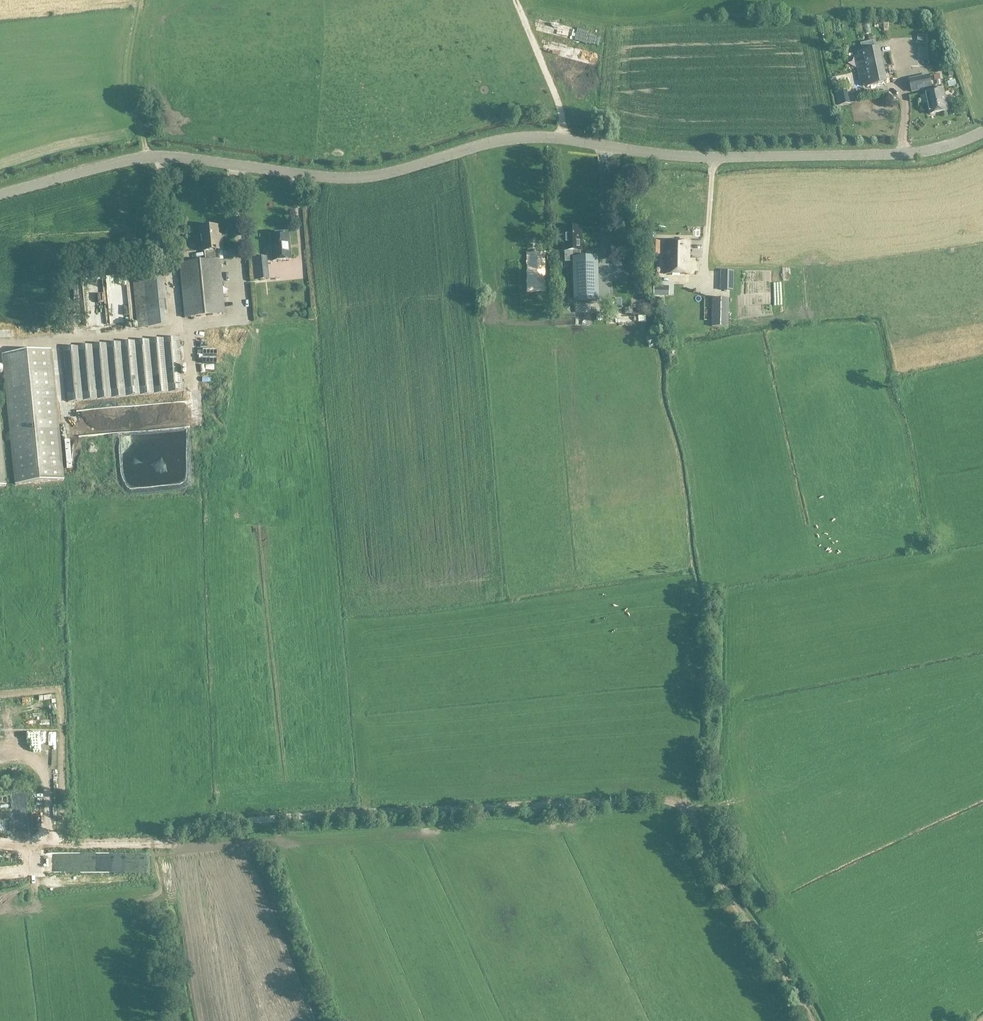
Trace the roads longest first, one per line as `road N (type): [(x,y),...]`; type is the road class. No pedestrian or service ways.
road 1 (unclassified): [(0,193),(142,155),(196,152),(312,174),(364,174),(526,135),(727,156),(915,156),(982,130)]
road 2 (track): [(811,1020),(686,807),(662,800),(202,826),(155,845),(0,843)]
road 3 (track): [(515,0),(560,107),(563,135)]

